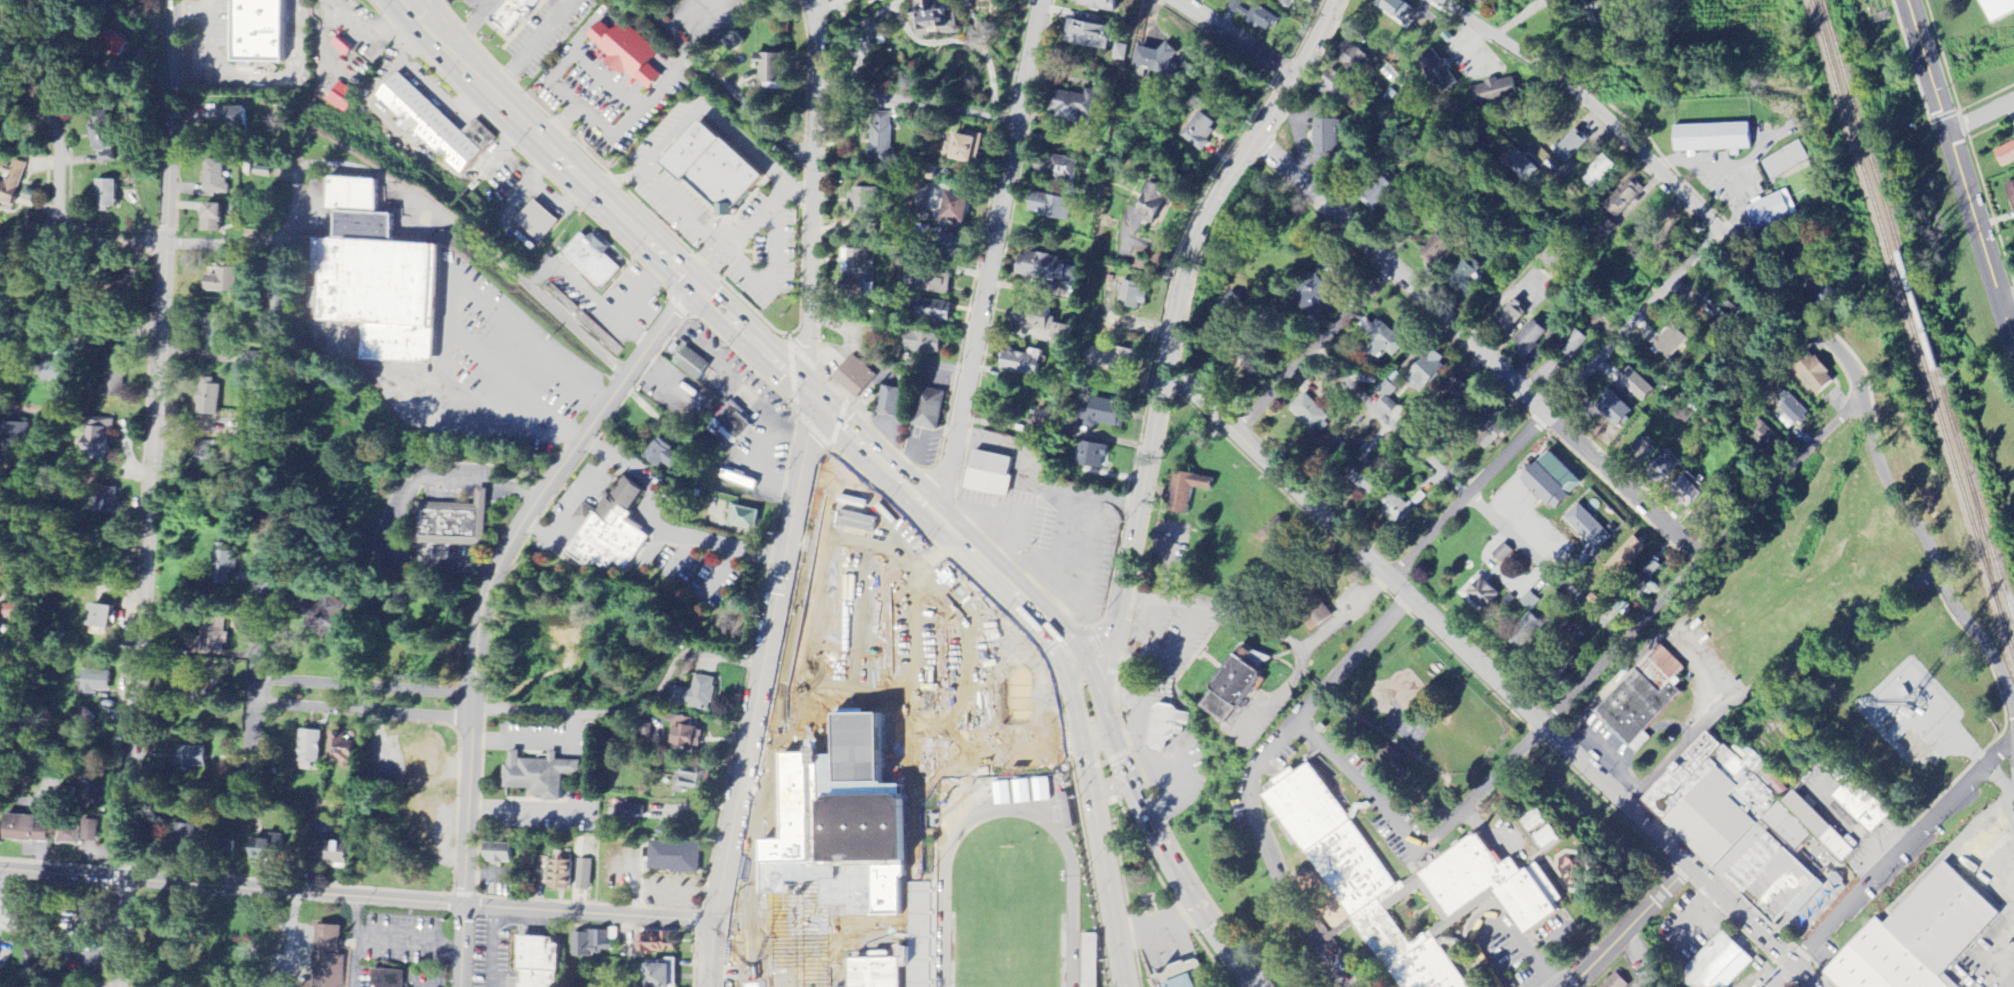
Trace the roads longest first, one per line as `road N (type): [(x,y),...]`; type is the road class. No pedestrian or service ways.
road 1 (residential): [(2013,826),(1991,751),(2009,722),(2007,696),(1987,649),(1929,568),(1858,401),(1721,233),(1569,85),(1449,0)]
road 2 (residential): [(712,986),(713,924),(806,439),(819,0)]
road 3 (residential): [(118,986),(173,0)]
road 4 (residential): [(1815,986),(1166,371)]
road 5 (tertiary): [(462,986),(484,604),(518,530),(695,289)]
road 6 (tertiary): [(1088,685),(1112,638),(1197,239),(1278,106),(1330,0)]
road 7 (residential): [(713,924),(0,871)]
road 8 (primary): [(1088,685),(1060,640),(596,192)]
road 9 (residential): [(1703,561),(1257,138)]
road 10 (residential): [(1858,401),(1429,840)]
road 11 (residential): [(161,246),(290,243),(304,165),(367,165),(407,178),(628,381)]
road 12 (residential): [(939,523),(1041,0)]
road 13 (residential): [(1387,579),(1721,233)]
road 14 (residential): [(1627,808),(1703,730),(1934,575)]
road 15 (residential): [(2013,344),(1907,0)]
road 16 (primary): [(1258,986),(1128,782),(1088,685)]
road 17 (residential): [(1772,986),(1991,751)]
road 18 (residential): [(762,669),(690,654),(653,700),(625,717),(473,711)]
road 19 (primary): [(1088,685),(1089,784),(1125,986)]
road 20 (primary): [(596,192),(401,0)]
road 21 (residential): [(815,176),(632,0)]
road 22 (residential): [(473,711),(455,692),(267,679),(252,692)]
road 23 (residential): [(1234,434),(1395,270)]
road 24 (residential): [(252,692),(264,704),(454,719),(473,711)]
road 25 (residential): [(1017,123),(815,86)]
road 26 (residential): [(63,242),(53,126),(0,58)]
road 27 (residential): [(1576,986),(1687,866)]
road 28 (residential): [(0,238),(161,246)]
road 29 (residential): [(158,339),(13,332)]
road 30 (residential): [(255,576),(277,576),(278,539),(271,533),(256,540),(255,576)]

